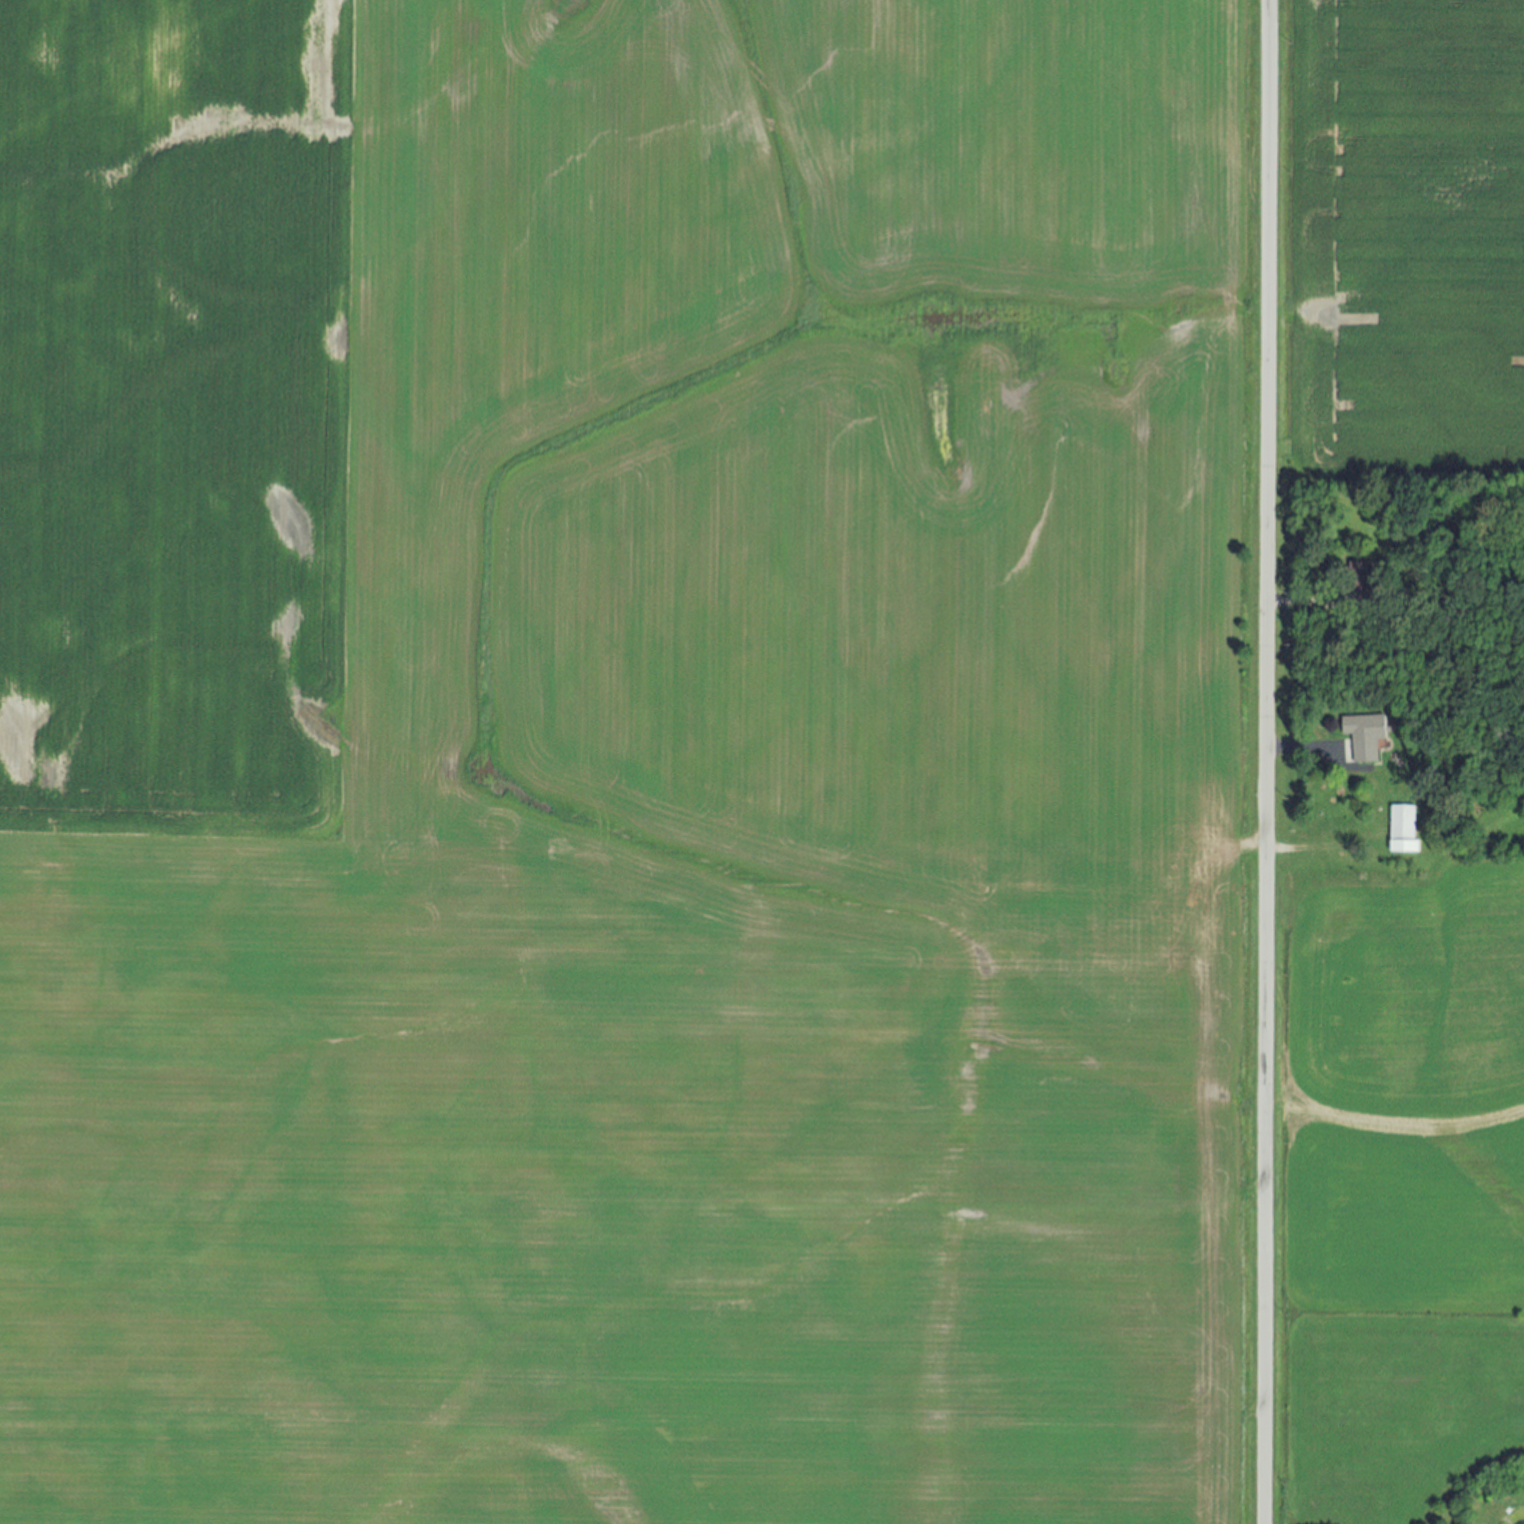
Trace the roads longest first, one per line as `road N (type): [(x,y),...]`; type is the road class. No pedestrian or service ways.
road 1 (residential): [(1265,1523),(1272,0)]

